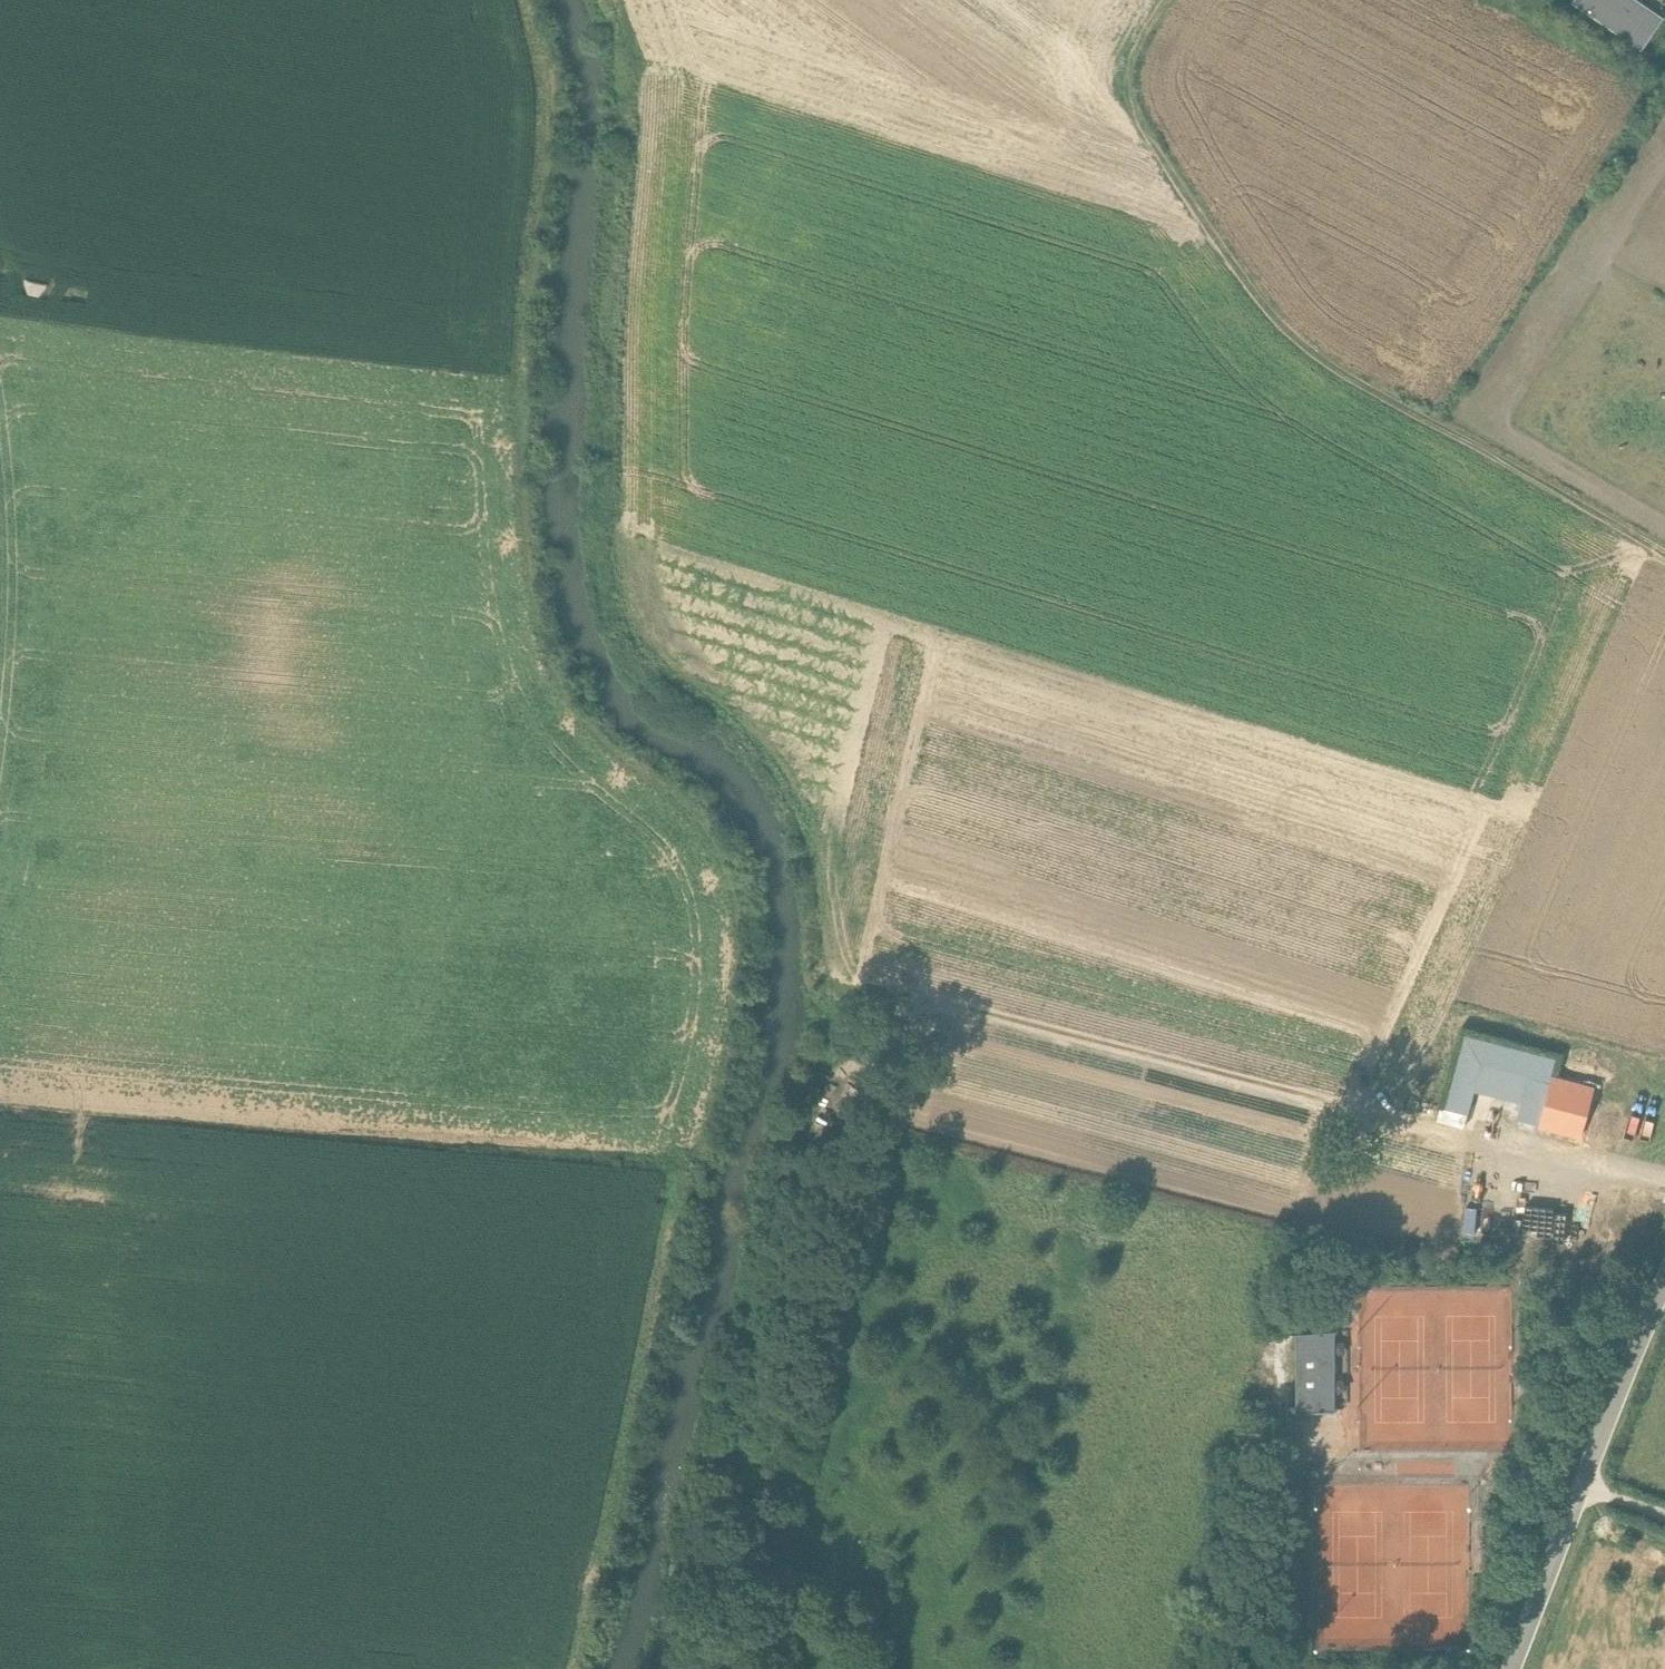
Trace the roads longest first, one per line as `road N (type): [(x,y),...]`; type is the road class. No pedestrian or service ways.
road 1 (track): [(1664,1184),(847,979)]
road 2 (track): [(1664,560),(1357,385),(1263,307),(1133,104),(1136,50),(1166,0)]
road 3 (unclassified): [(1513,1668),(1664,1290)]

